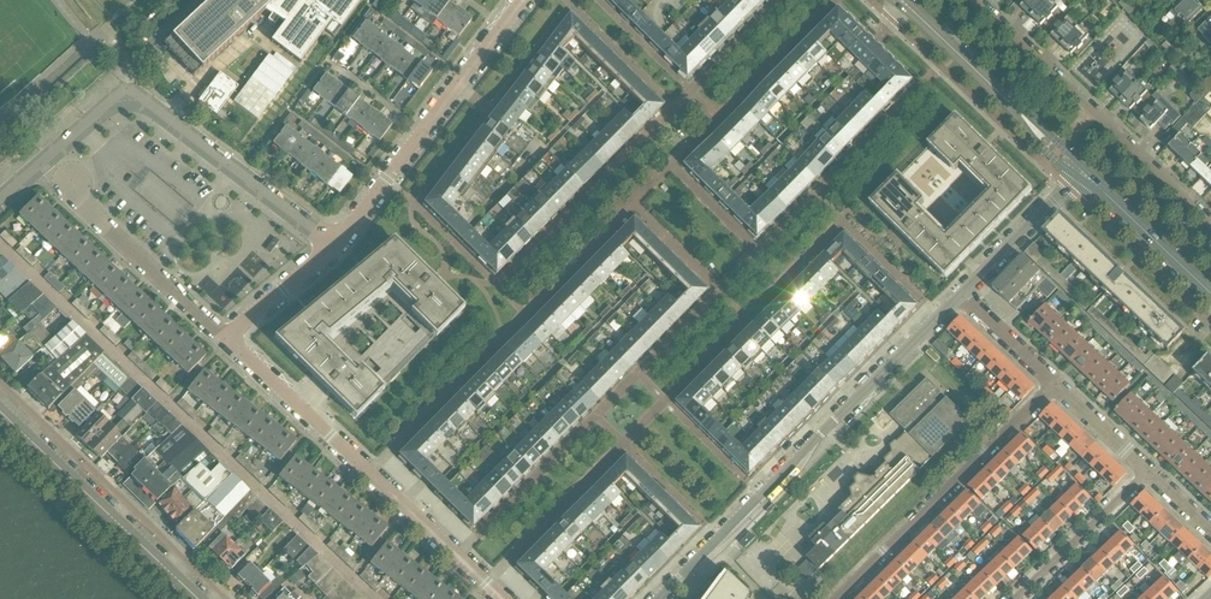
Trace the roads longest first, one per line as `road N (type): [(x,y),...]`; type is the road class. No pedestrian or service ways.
road 1 (residential): [(659,598),(962,294)]
road 2 (residential): [(332,246),(146,98),(128,96),(0,204)]
road 3 (residential): [(503,598),(227,339)]
road 4 (residential): [(1210,219),(981,0)]
road 5 (residential): [(332,246),(523,0)]
road 6 (residential): [(840,598),(1056,385)]
road 7 (secondary): [(197,598),(0,411)]
road 8 (secondary): [(1083,173),(892,0)]
road 9 (residential): [(227,339),(76,198),(71,181)]
road 10 (residential): [(1015,598),(1148,472)]
road 11 (secondary): [(1210,295),(1083,173)]
road 12 (residential): [(962,294),(1083,173)]
road 13 (residential): [(227,339),(332,246)]
road 14 (residential): [(1056,385),(962,294)]
road 15 (residential): [(1148,472),(1056,385)]

